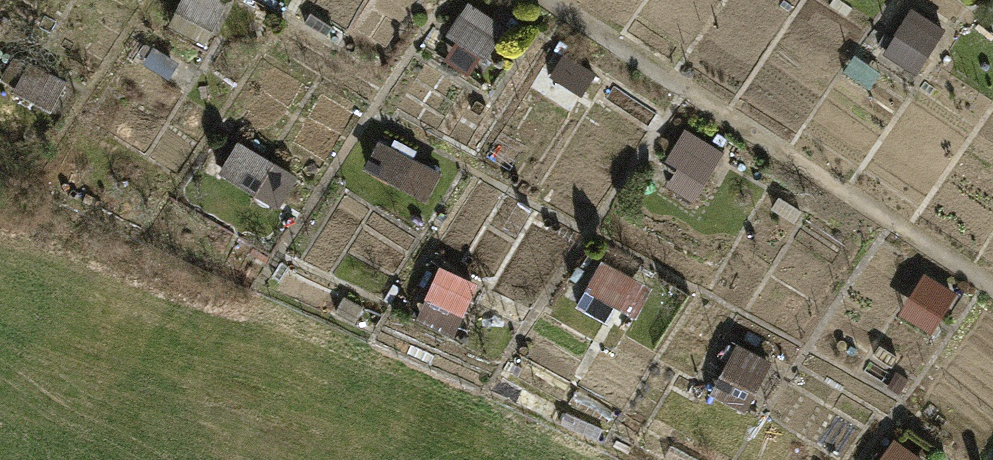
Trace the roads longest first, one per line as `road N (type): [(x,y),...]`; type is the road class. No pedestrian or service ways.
road 1 (track): [(538,0),(992,289)]

